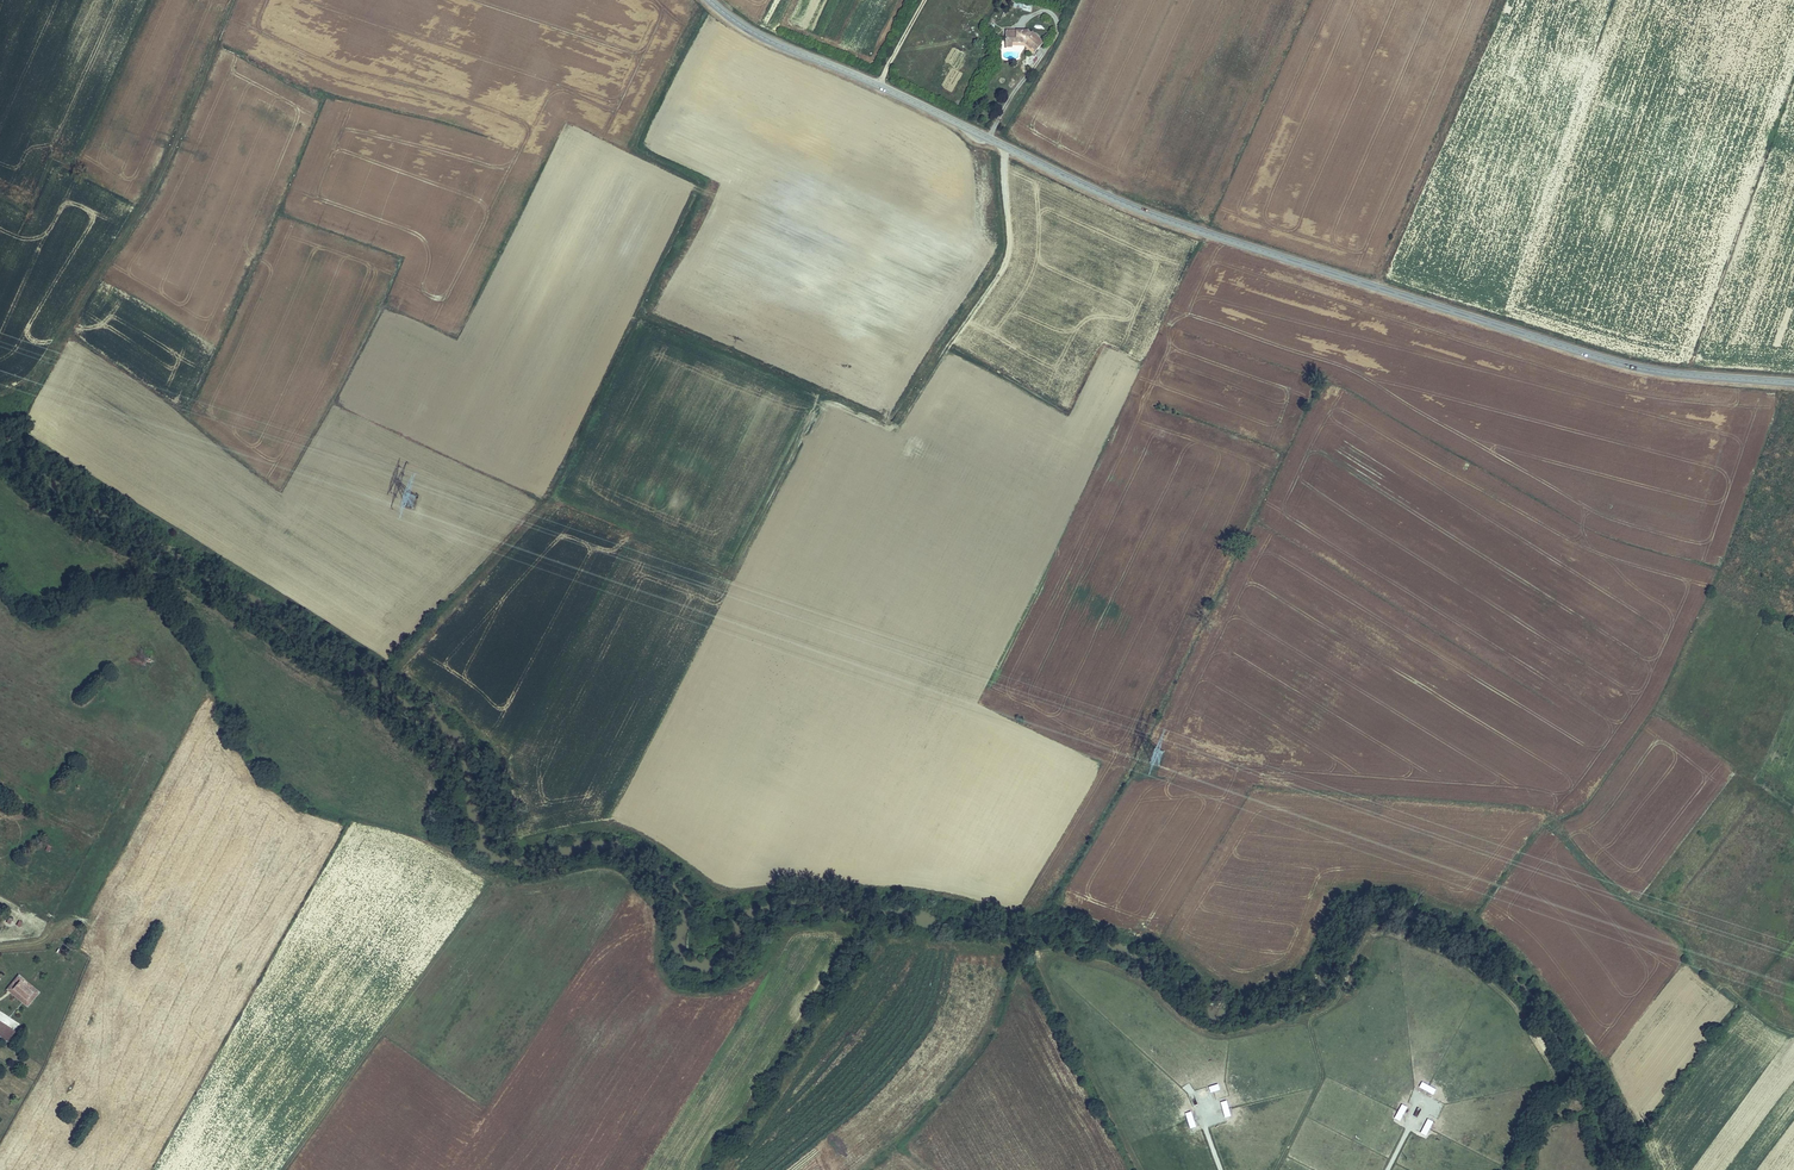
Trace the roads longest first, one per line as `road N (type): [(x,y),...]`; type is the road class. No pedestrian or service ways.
road 1 (tertiary): [(710,0),(777,44),(1213,235),(1607,360),(1793,382)]
road 2 (track): [(234,0),(159,178),(63,330)]
road 3 (track): [(1002,144),(1005,250),(994,276),(899,420),(877,421)]

